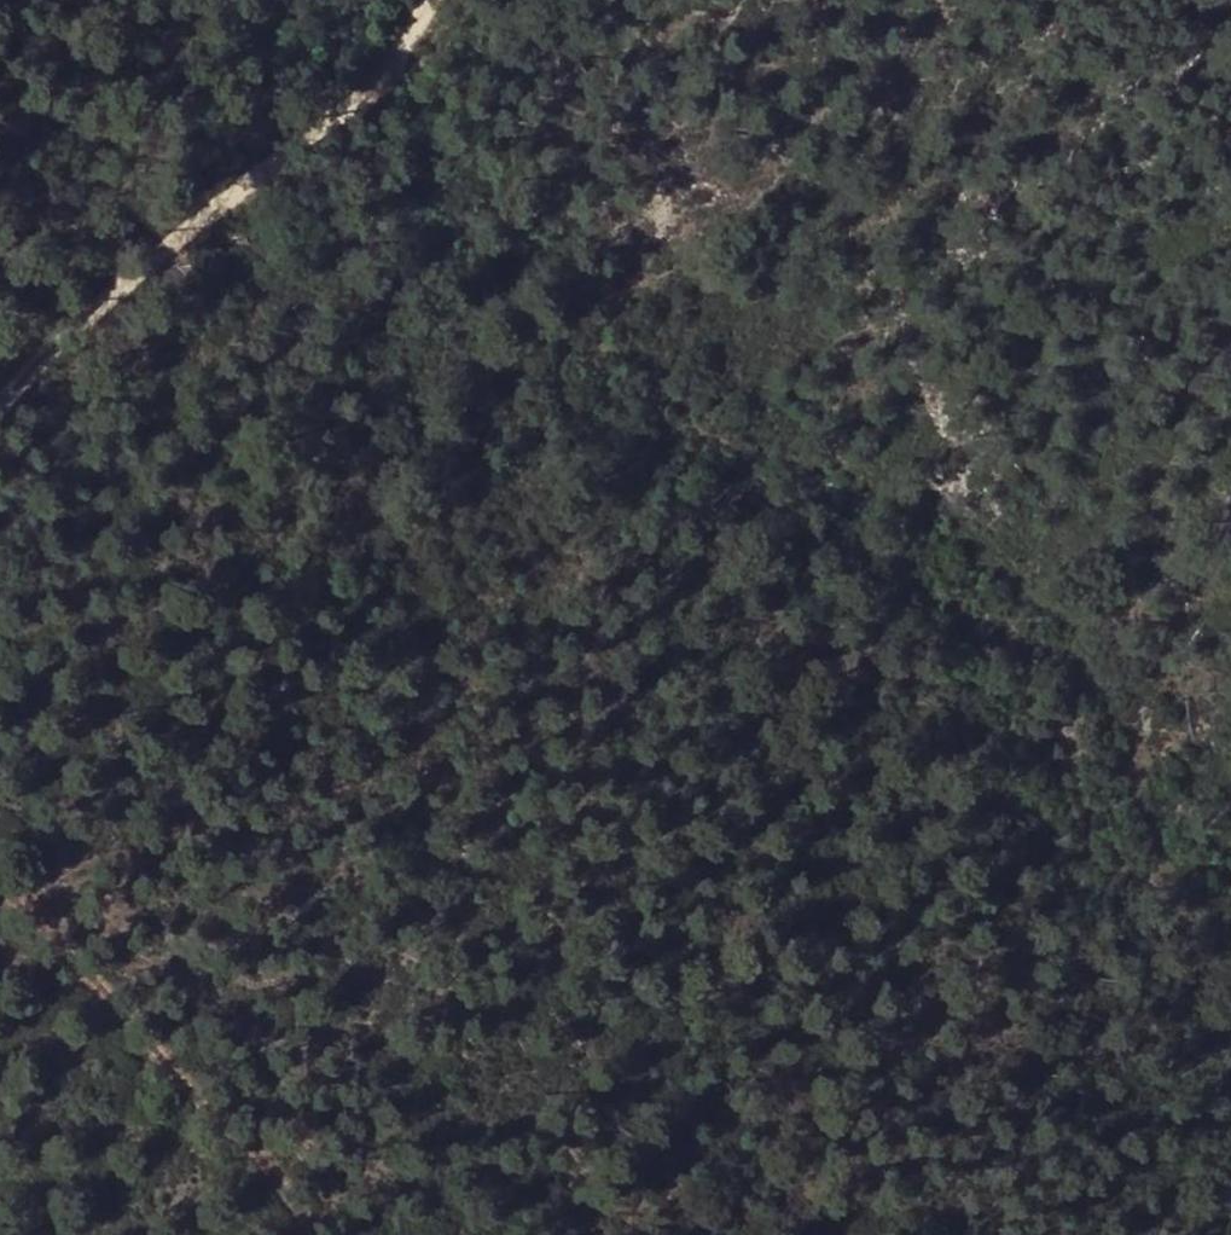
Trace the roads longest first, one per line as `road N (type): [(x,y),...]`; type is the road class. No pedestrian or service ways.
road 1 (track): [(433,0),(391,65),(300,151),(0,408)]
road 2 (track): [(0,891),(260,1152),(316,1234)]

